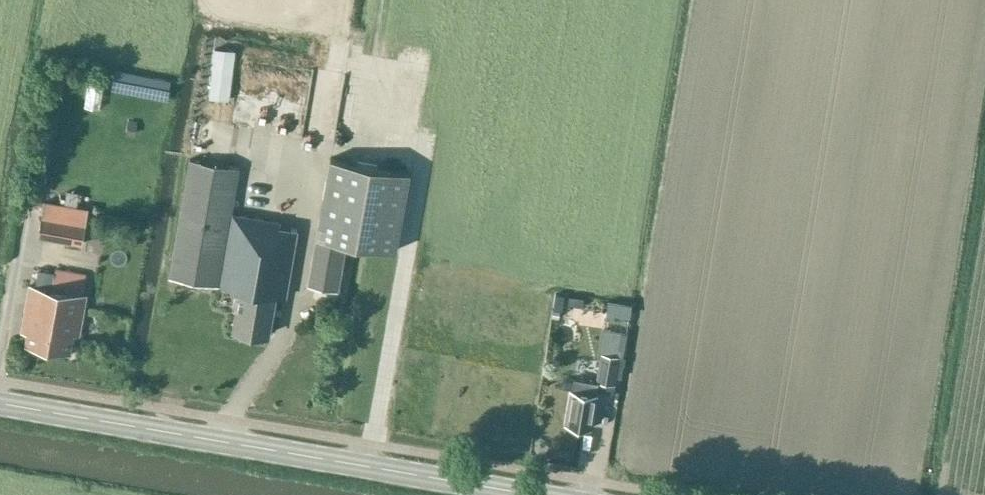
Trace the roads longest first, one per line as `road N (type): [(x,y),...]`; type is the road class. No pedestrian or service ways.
road 1 (tertiary): [(534,494),(0,404)]

